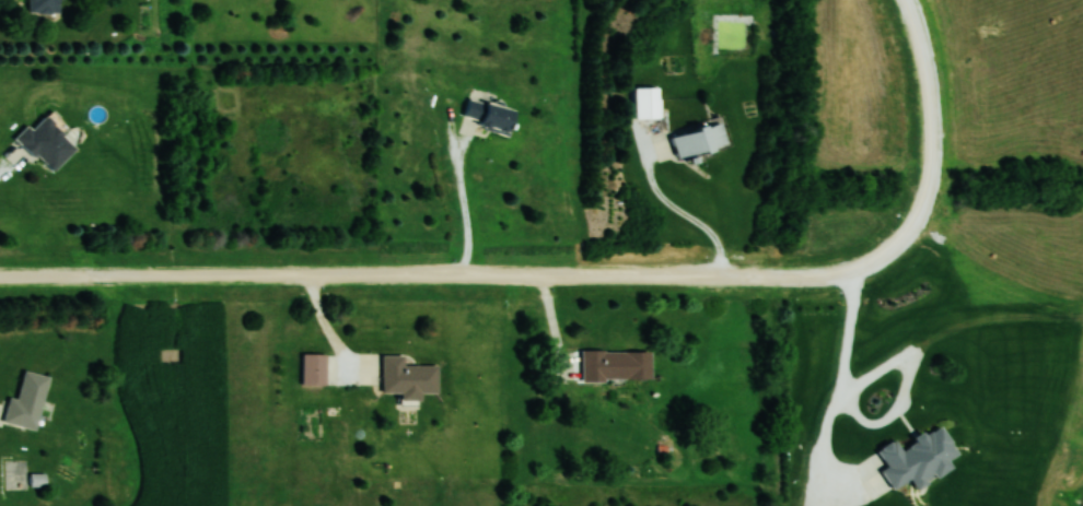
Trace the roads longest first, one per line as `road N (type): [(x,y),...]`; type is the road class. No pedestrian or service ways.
road 1 (residential): [(0,278),(827,283)]
road 2 (residential): [(827,283),(885,260),(906,237),(928,184),(928,99),(901,0)]

